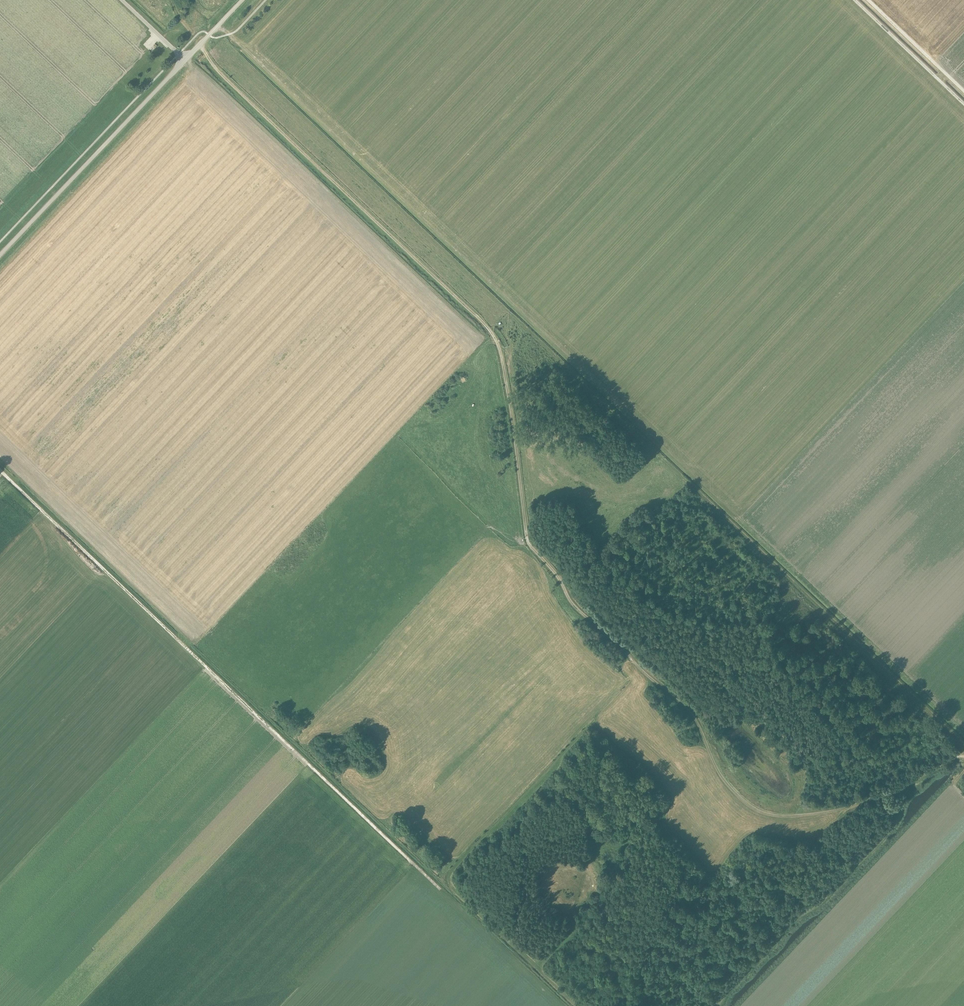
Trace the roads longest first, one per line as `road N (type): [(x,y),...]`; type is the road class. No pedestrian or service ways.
road 1 (track): [(195,37),(217,70),(494,336),(529,542),(570,602),(688,711),(741,798),(767,815),(816,814),(882,796),(963,757)]
road 2 (tertiary): [(0,256),(242,0)]
road 3 (track): [(904,787),(898,821),(720,1005)]
road 4 (track): [(575,1005),(443,879),(456,868)]
road 5 (track): [(538,971),(568,941),(598,847)]

